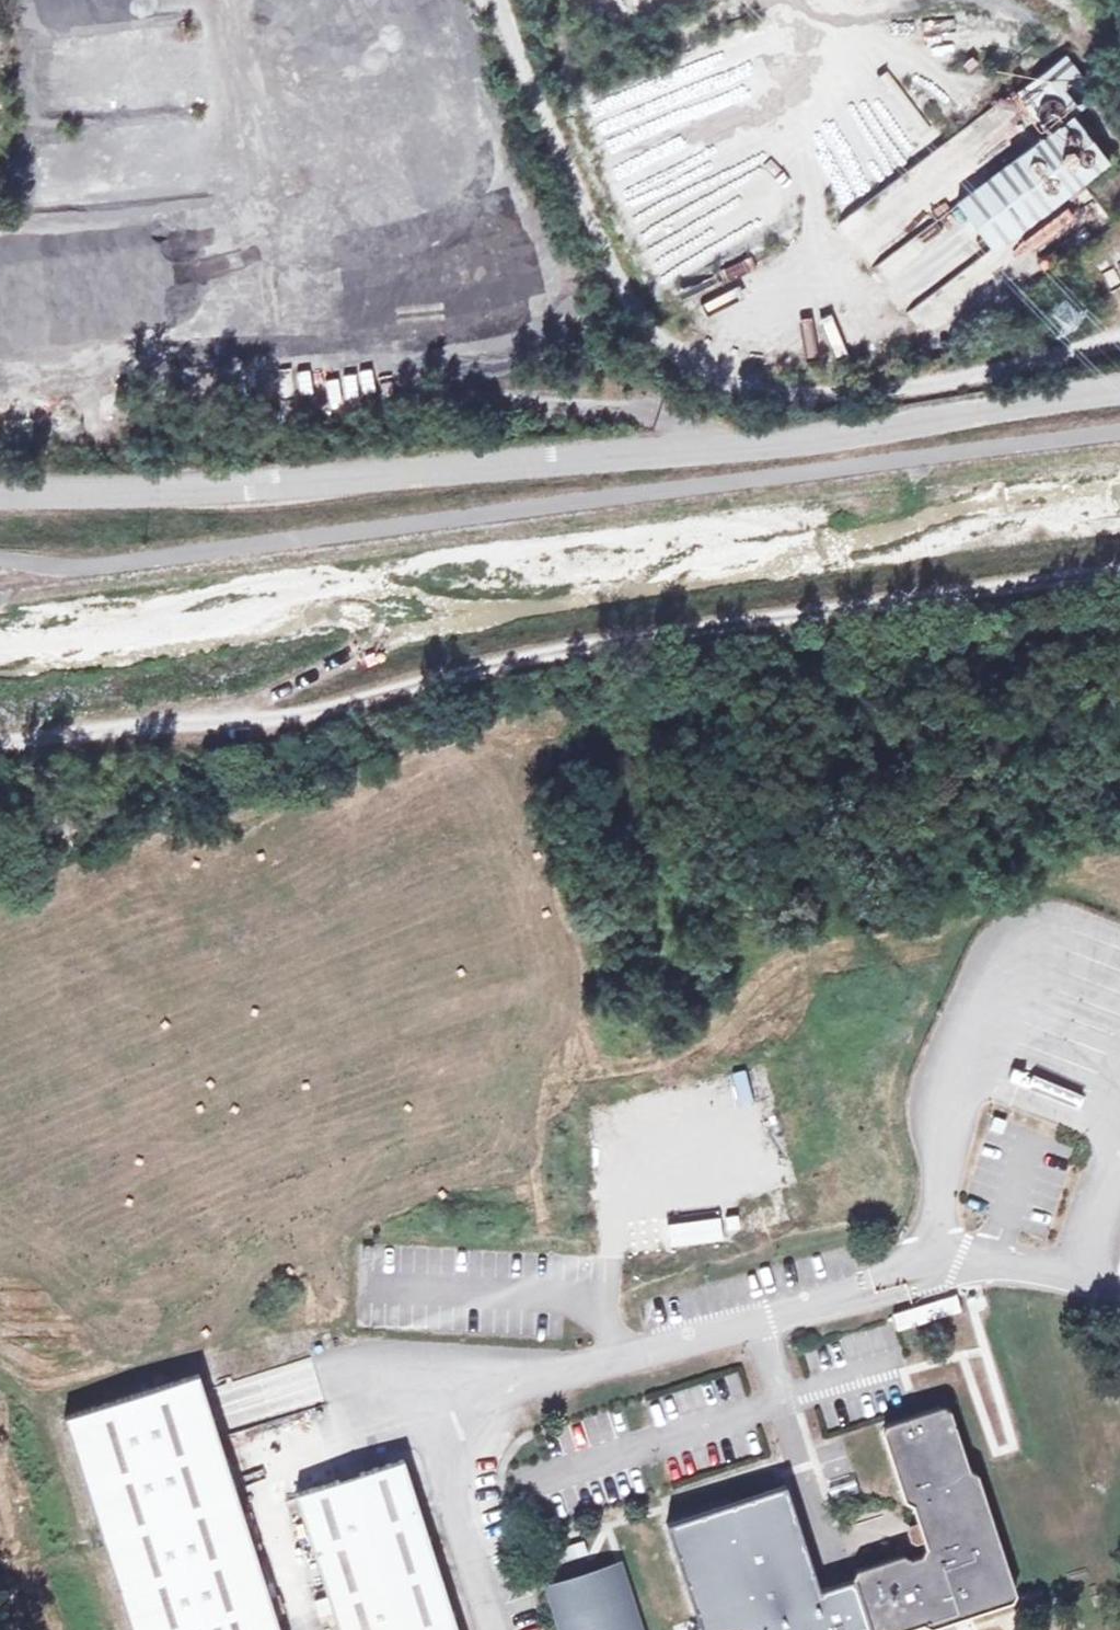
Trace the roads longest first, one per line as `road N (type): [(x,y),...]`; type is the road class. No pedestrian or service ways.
road 1 (track): [(1119,566),(364,693),(0,743)]
road 2 (unclassified): [(0,493),(783,447),(1119,393)]

